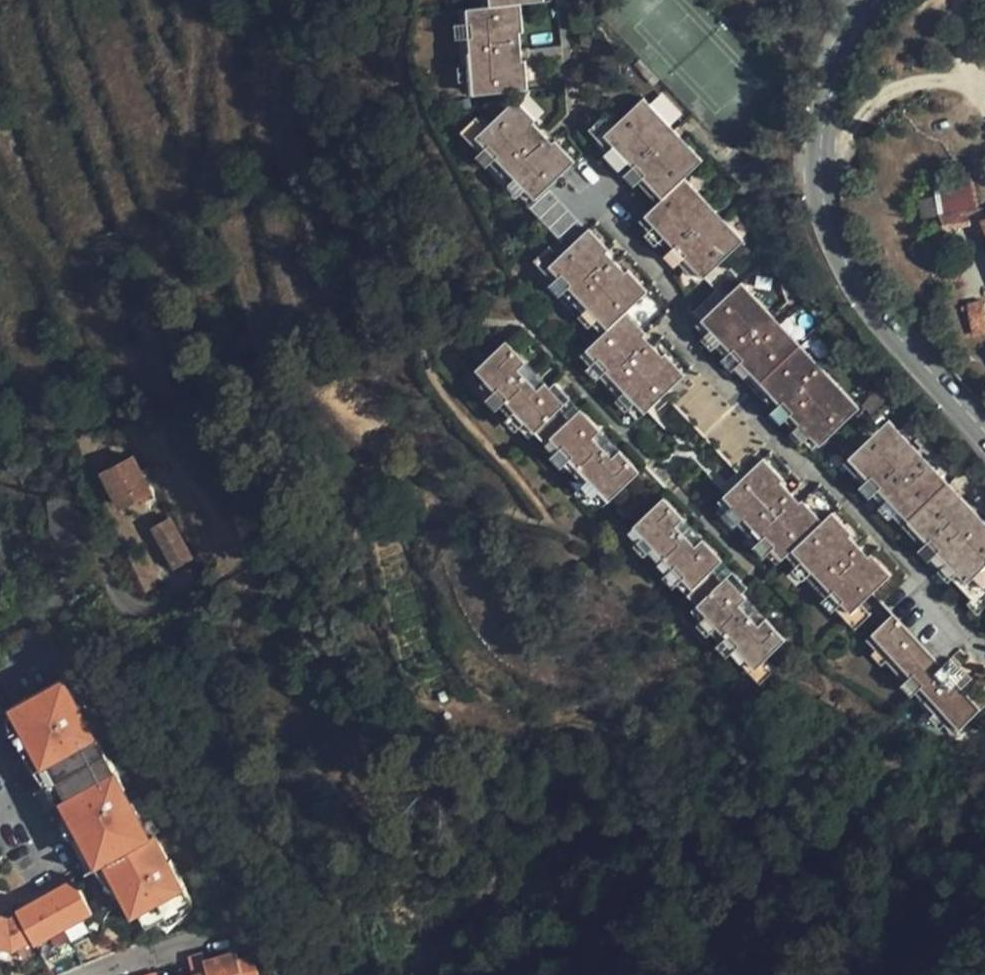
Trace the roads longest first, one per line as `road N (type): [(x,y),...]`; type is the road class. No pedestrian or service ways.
road 1 (residential): [(984,653),(664,322),(683,303),(590,198),(587,148),(560,119),(576,95),(562,0)]
road 2 (secondary): [(984,434),(869,305),(828,219),(822,133),(832,55),(867,0)]
road 3 (residential): [(107,974),(237,939)]

